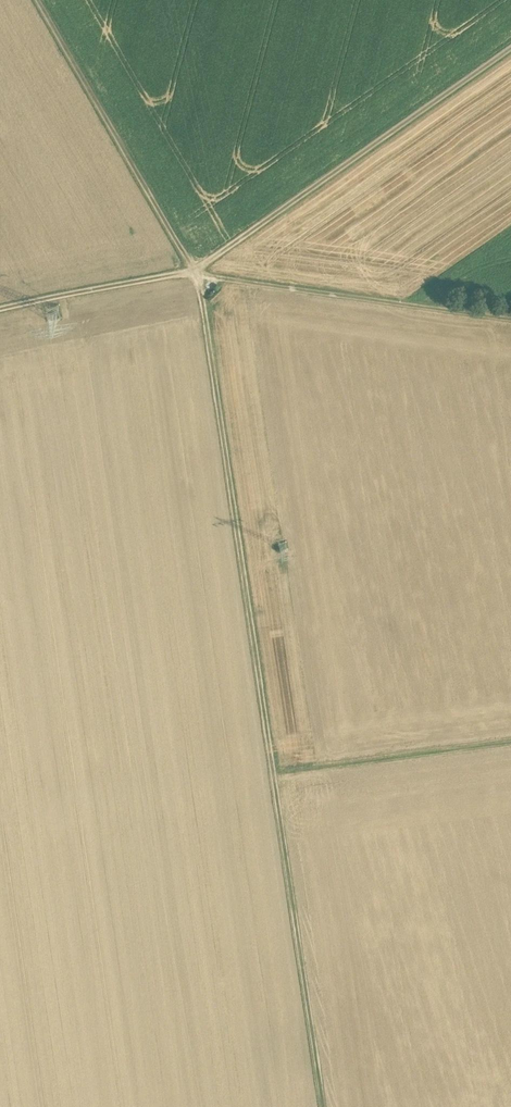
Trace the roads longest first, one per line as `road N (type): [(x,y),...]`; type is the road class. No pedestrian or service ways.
road 1 (track): [(322,1106),(194,272)]
road 2 (track): [(0,312),(194,272),(510,321)]
road 3 (track): [(510,49),(194,272)]
road 4 (track): [(194,272),(35,0)]
road 5 (track): [(0,810),(272,775)]
road 6 (track): [(510,743),(272,775)]

